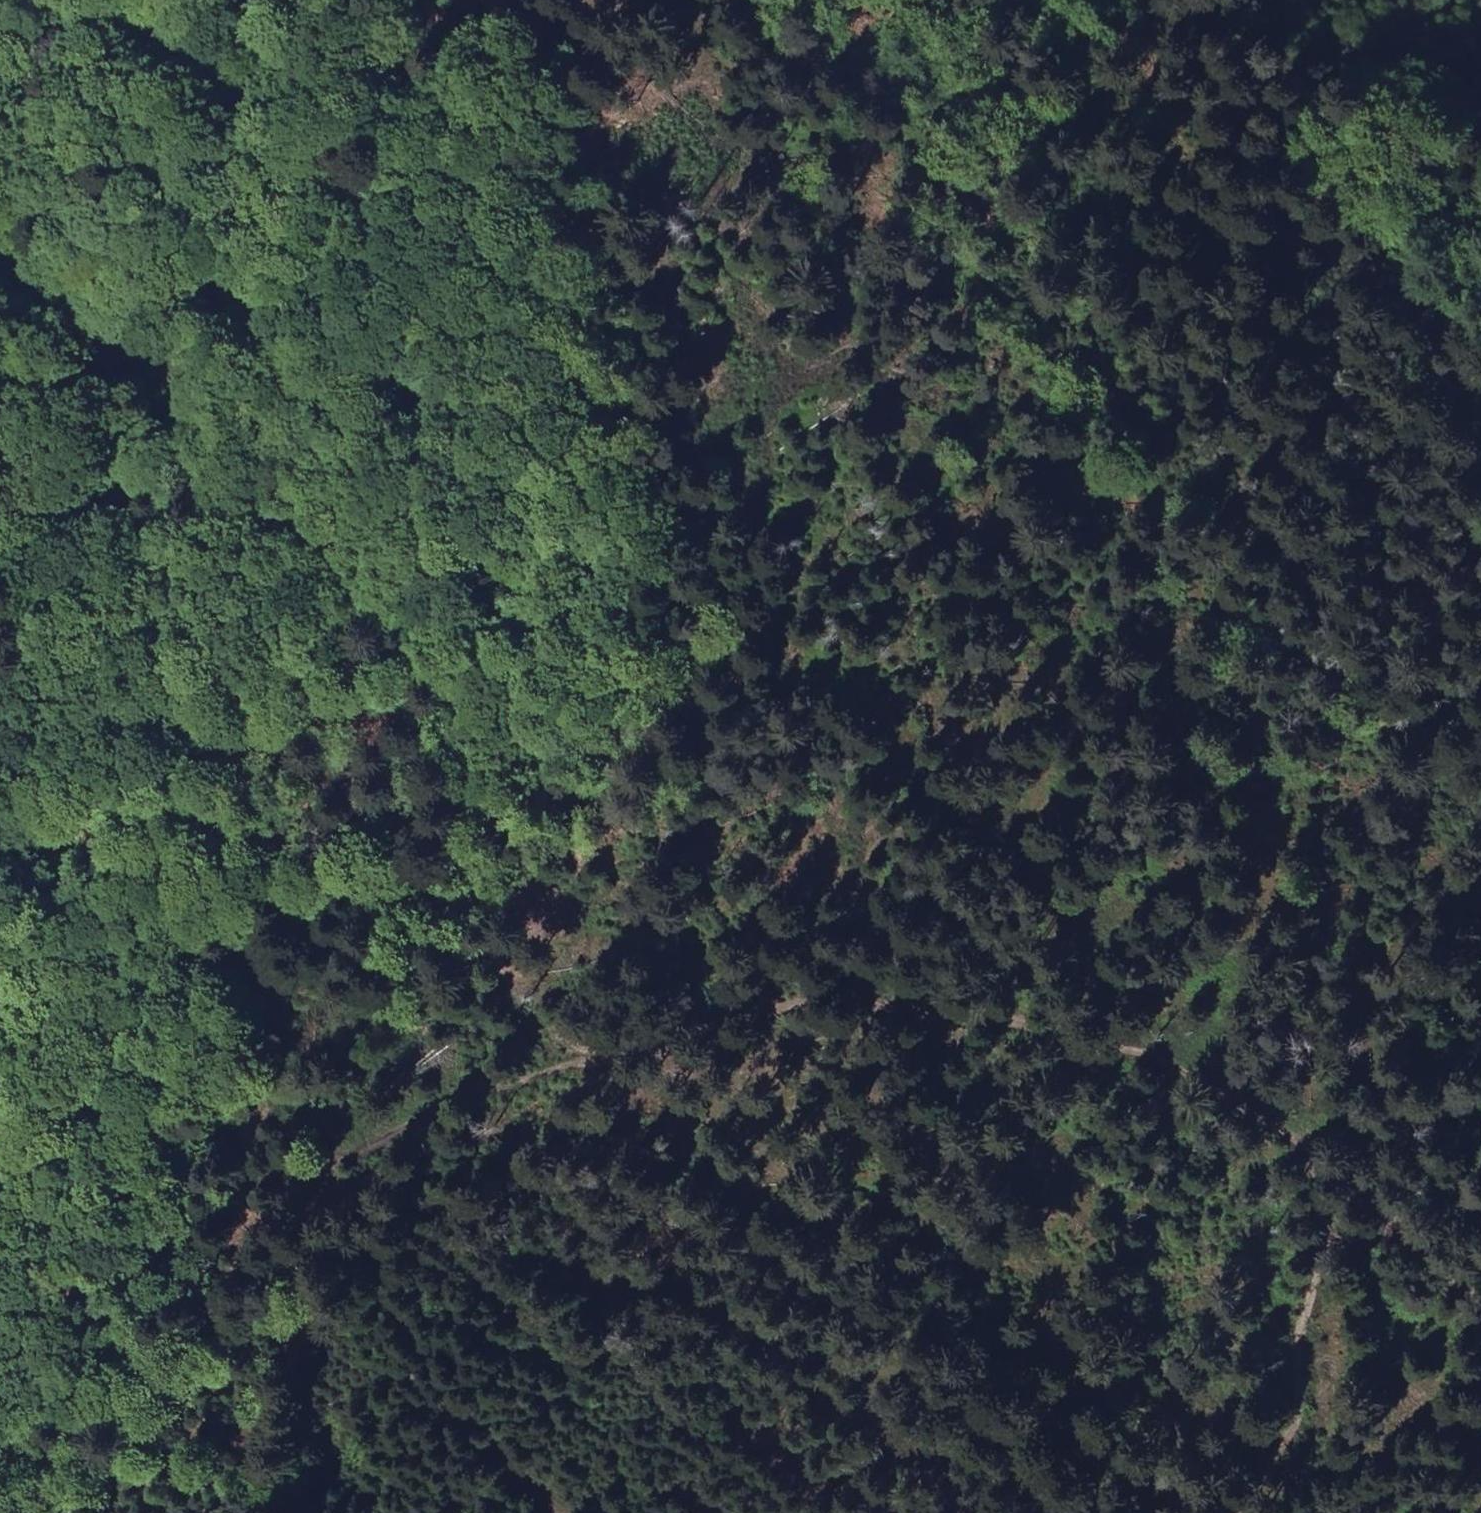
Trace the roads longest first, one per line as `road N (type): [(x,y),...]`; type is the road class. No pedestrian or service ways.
road 1 (track): [(0,1456),(98,1349),(303,1191),(558,1077),(721,1028),(864,1007),(1098,1043),(1222,1091),(1295,1134),(1480,1302)]
road 2 (track): [(1409,1233),(1347,1266),(1322,1295),(1285,1466),(1252,1512)]

